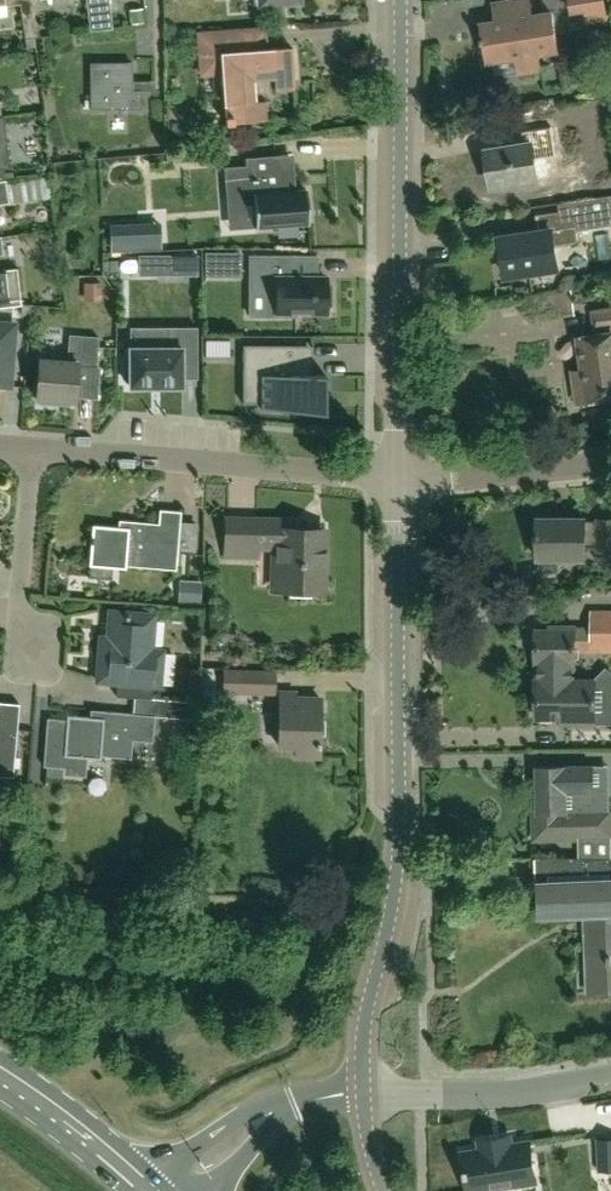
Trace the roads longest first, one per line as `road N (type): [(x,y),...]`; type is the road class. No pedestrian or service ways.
road 1 (unclassified): [(362,1092),(363,1023),(396,893),(402,830),(401,483)]
road 2 (unclassified): [(401,483),(401,0)]
road 3 (residential): [(401,483),(33,444)]
road 4 (tertiary): [(362,1092),(509,1093),(610,1075)]
road 5 (residential): [(52,667),(16,631),(33,444)]
road 6 (tertiary): [(163,1190),(274,1113),(362,1092)]
road 7 (residential): [(401,483),(610,462)]
road 8 (primary): [(145,1190),(0,1078)]

